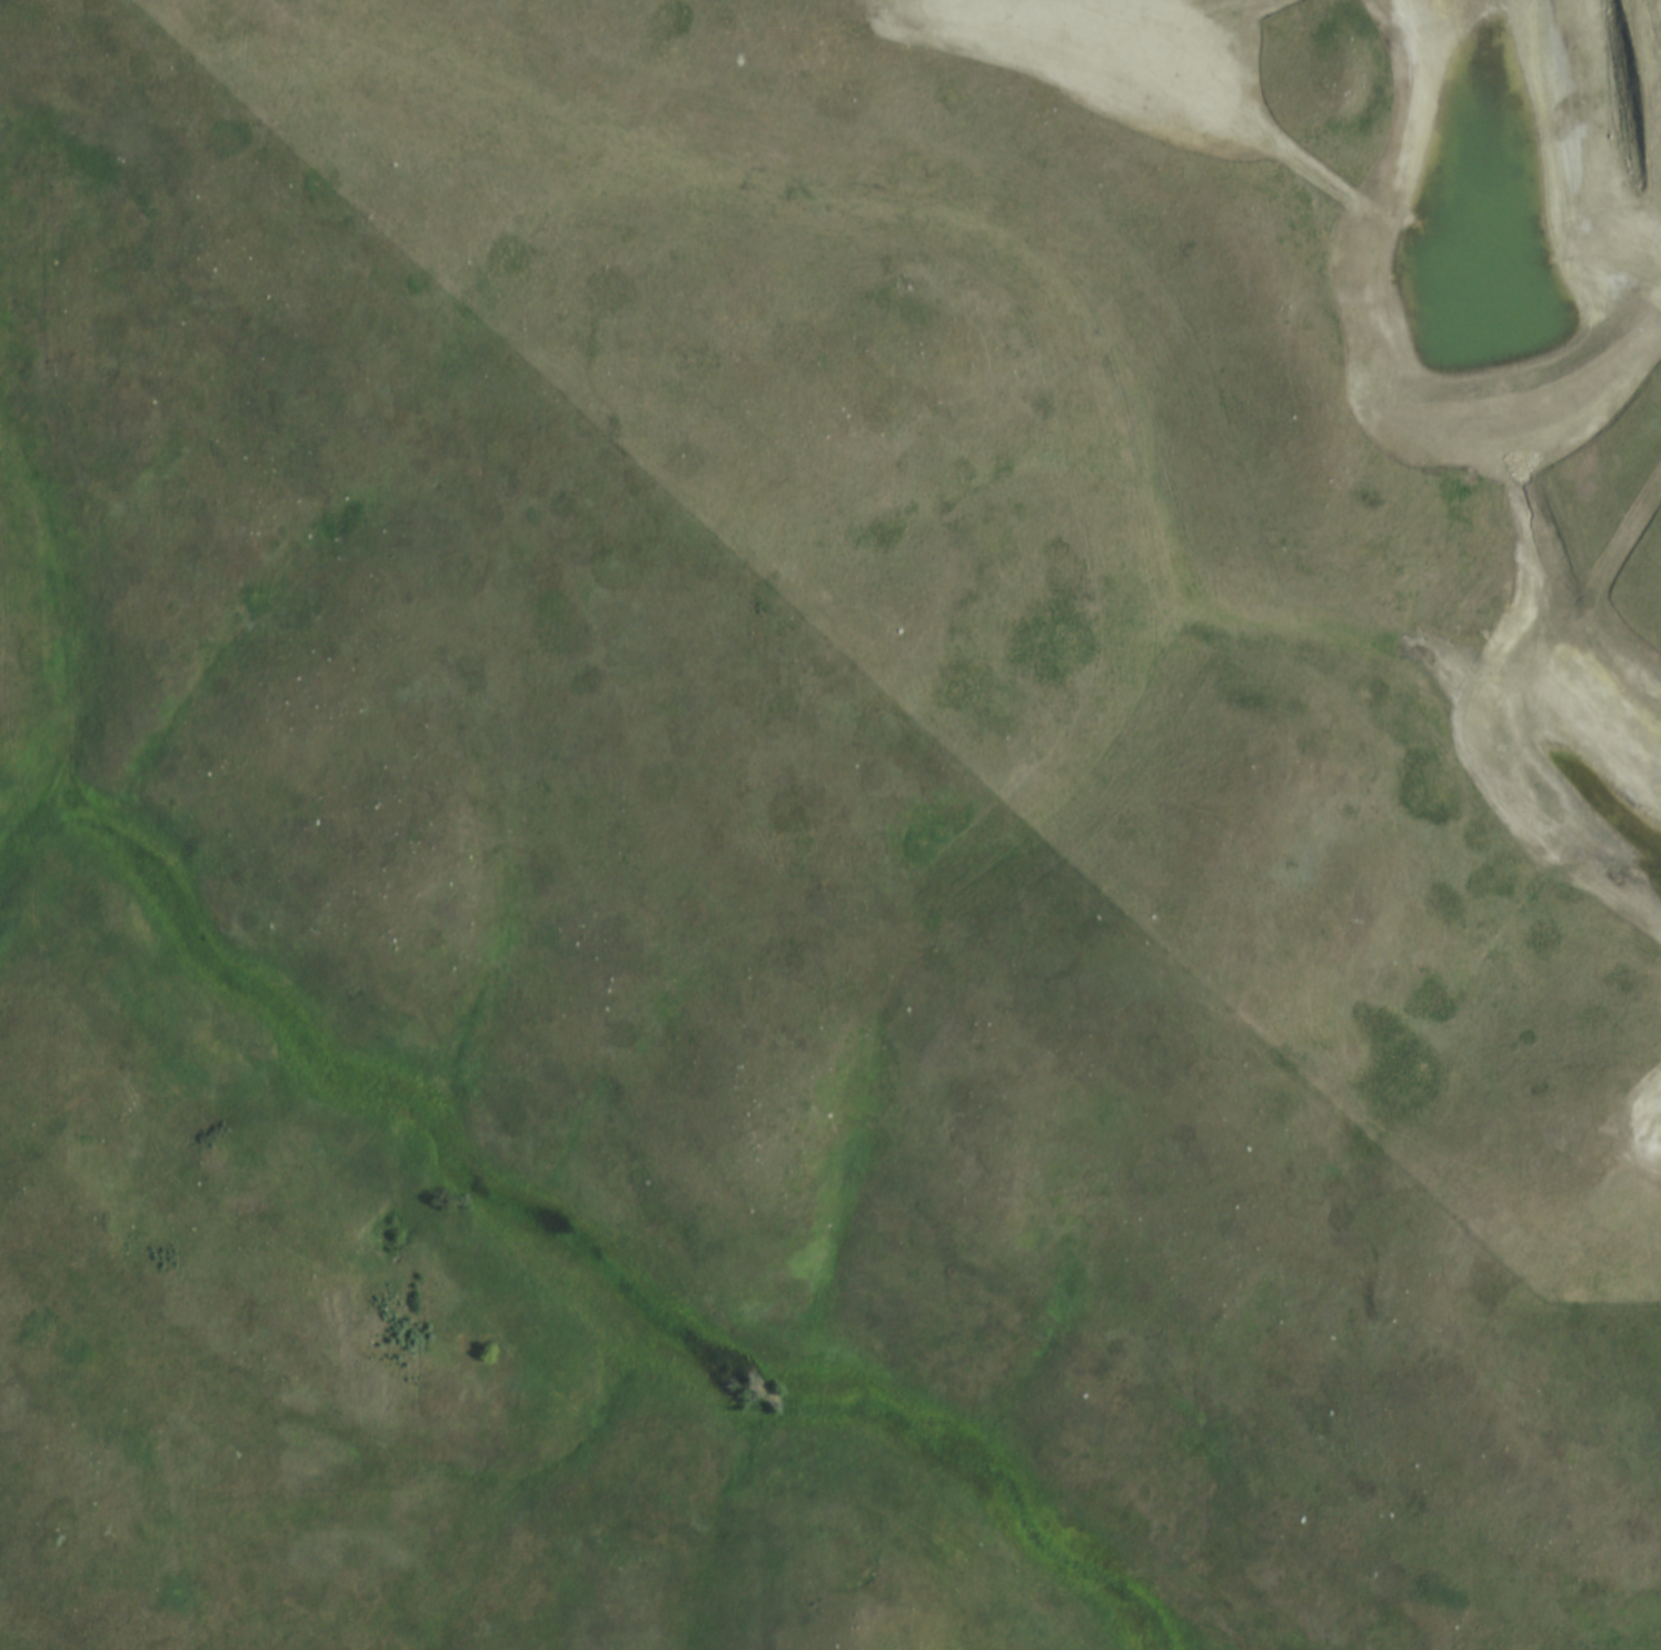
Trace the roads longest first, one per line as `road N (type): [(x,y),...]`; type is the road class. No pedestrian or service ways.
road 1 (track): [(1147,241),(1209,137),(1300,51),(1340,0)]

